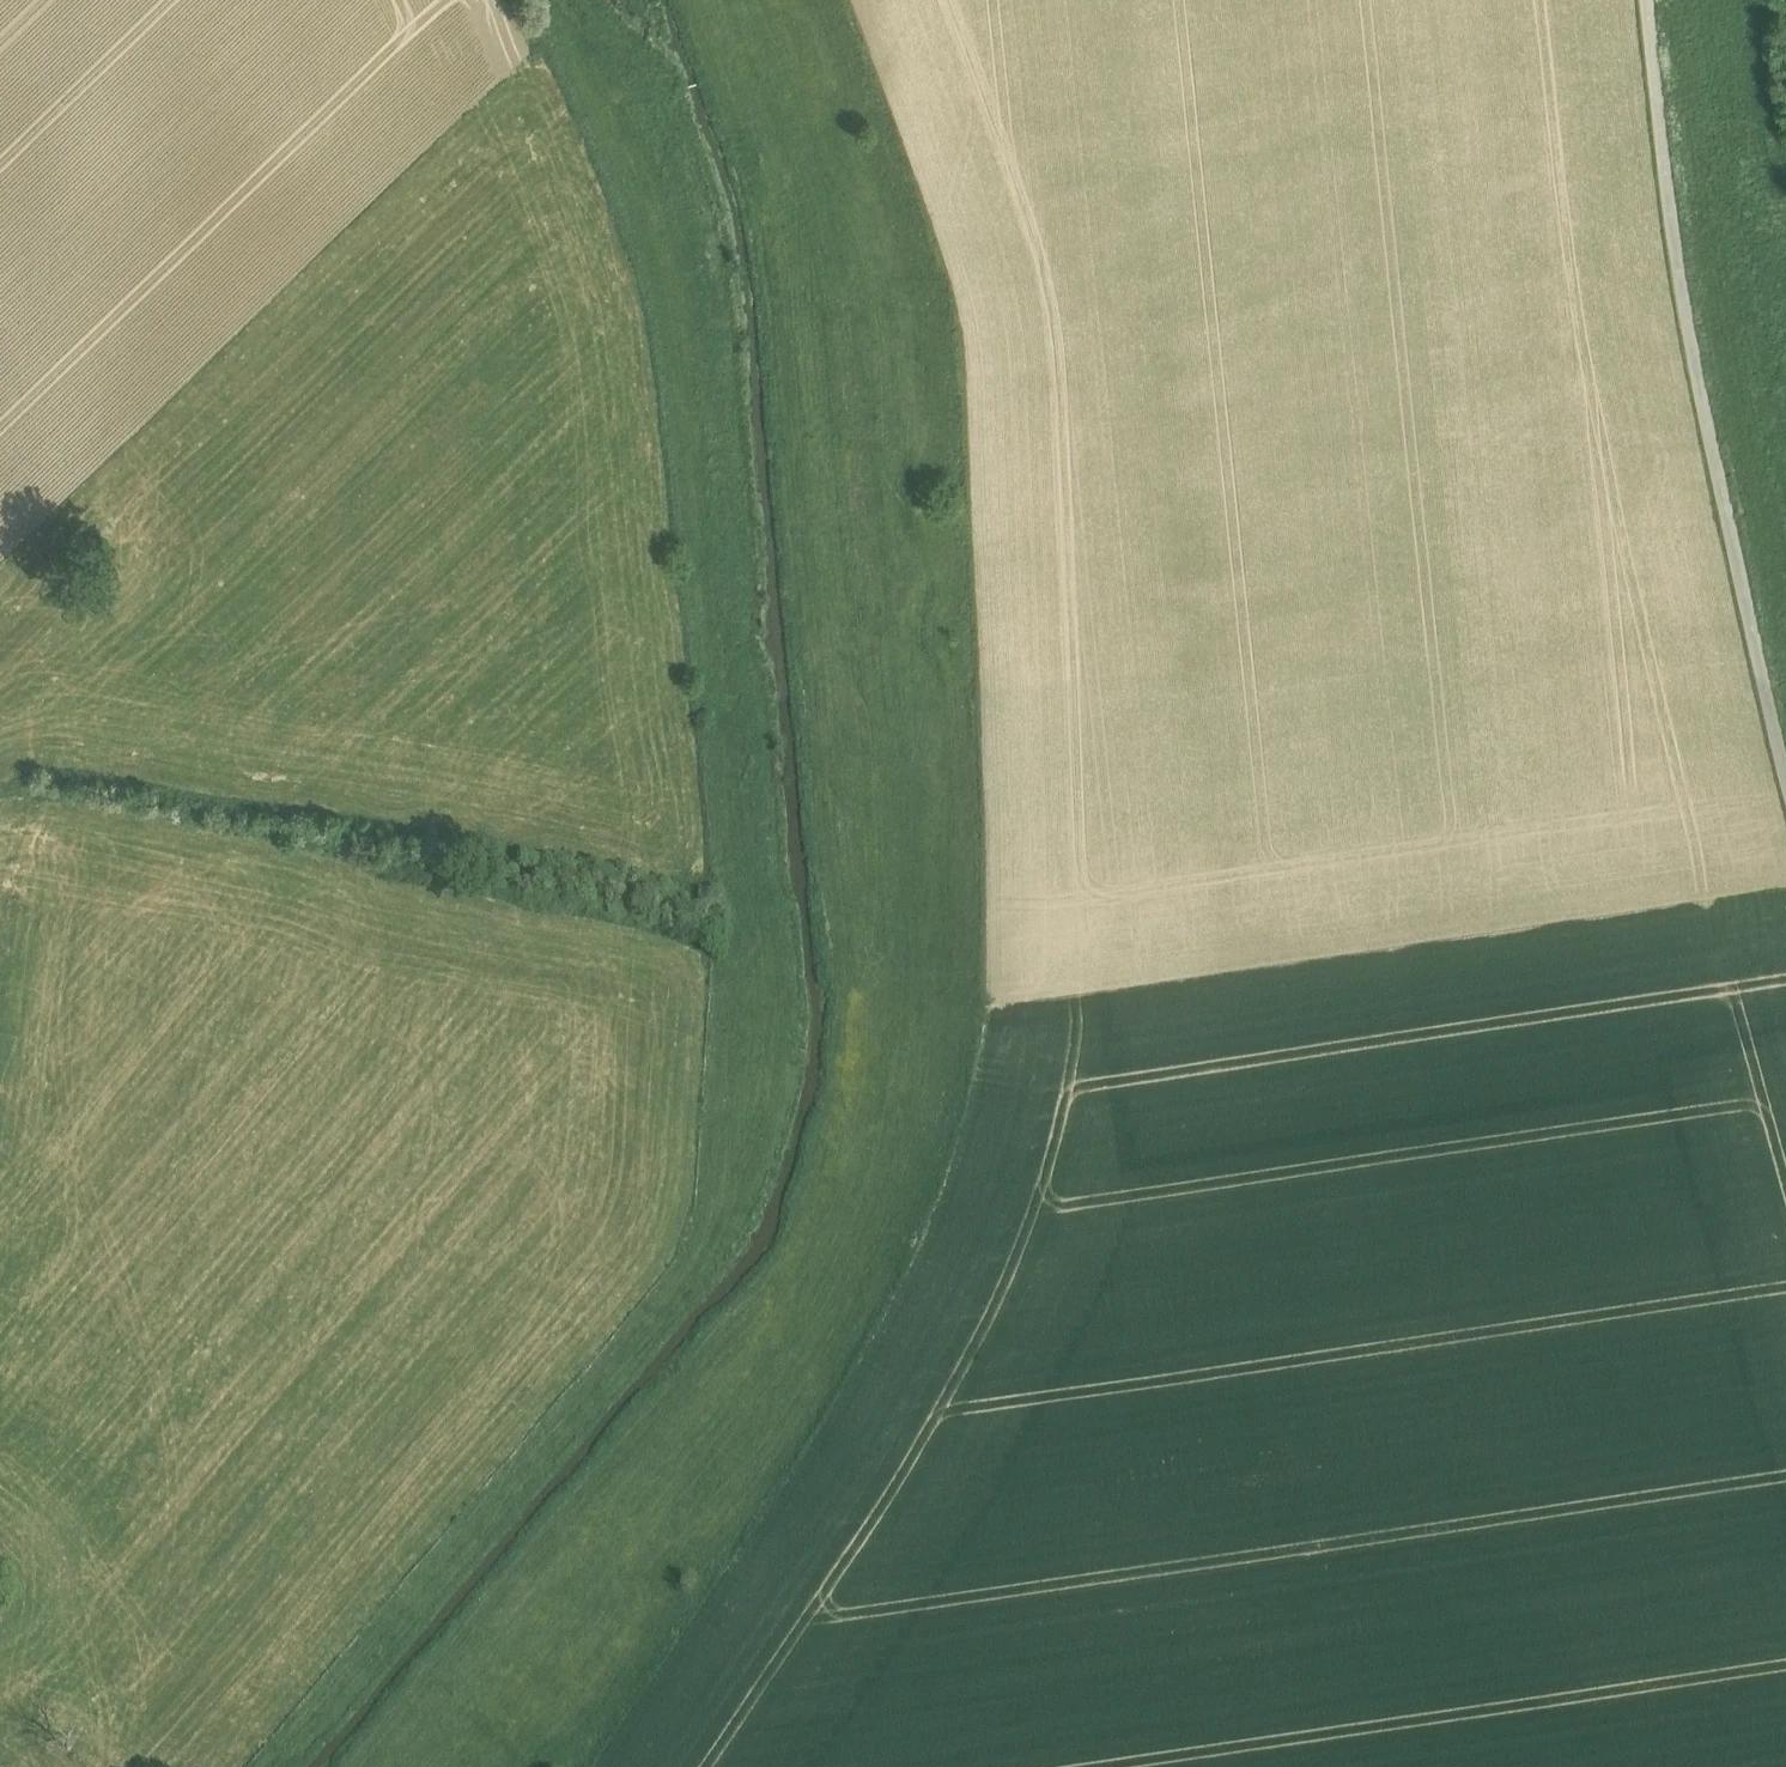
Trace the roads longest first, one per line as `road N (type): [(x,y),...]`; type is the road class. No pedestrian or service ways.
road 1 (track): [(1652,0),(1692,326),(1785,749)]

